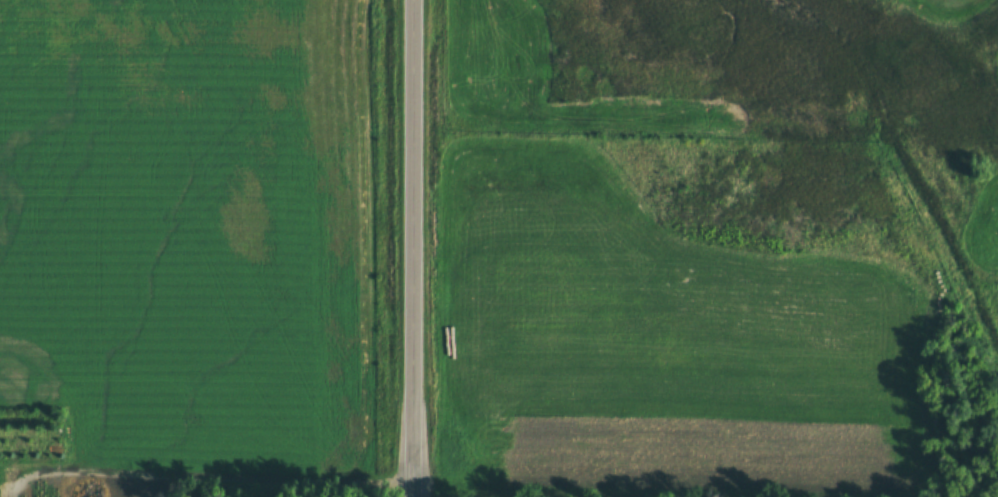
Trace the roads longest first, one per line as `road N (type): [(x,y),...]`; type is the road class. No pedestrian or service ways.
road 1 (tertiary): [(416,489),(416,0)]
road 2 (residential): [(416,489),(75,473),(31,480),(9,496)]

